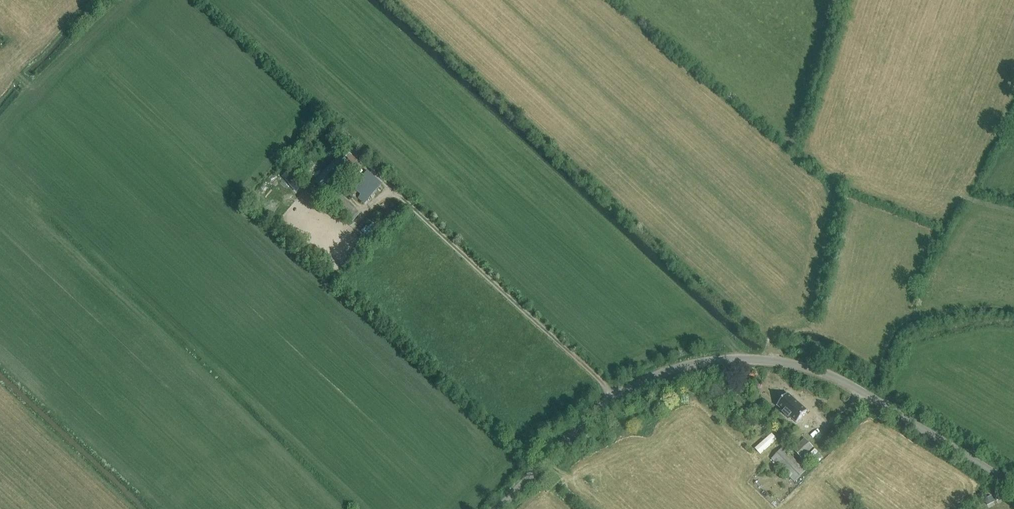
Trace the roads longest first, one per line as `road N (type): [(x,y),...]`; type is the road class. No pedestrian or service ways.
road 1 (tertiary): [(498,508),(614,397),(684,366),(725,360),(826,373),(1013,485)]
road 2 (track): [(614,397),(401,198)]

